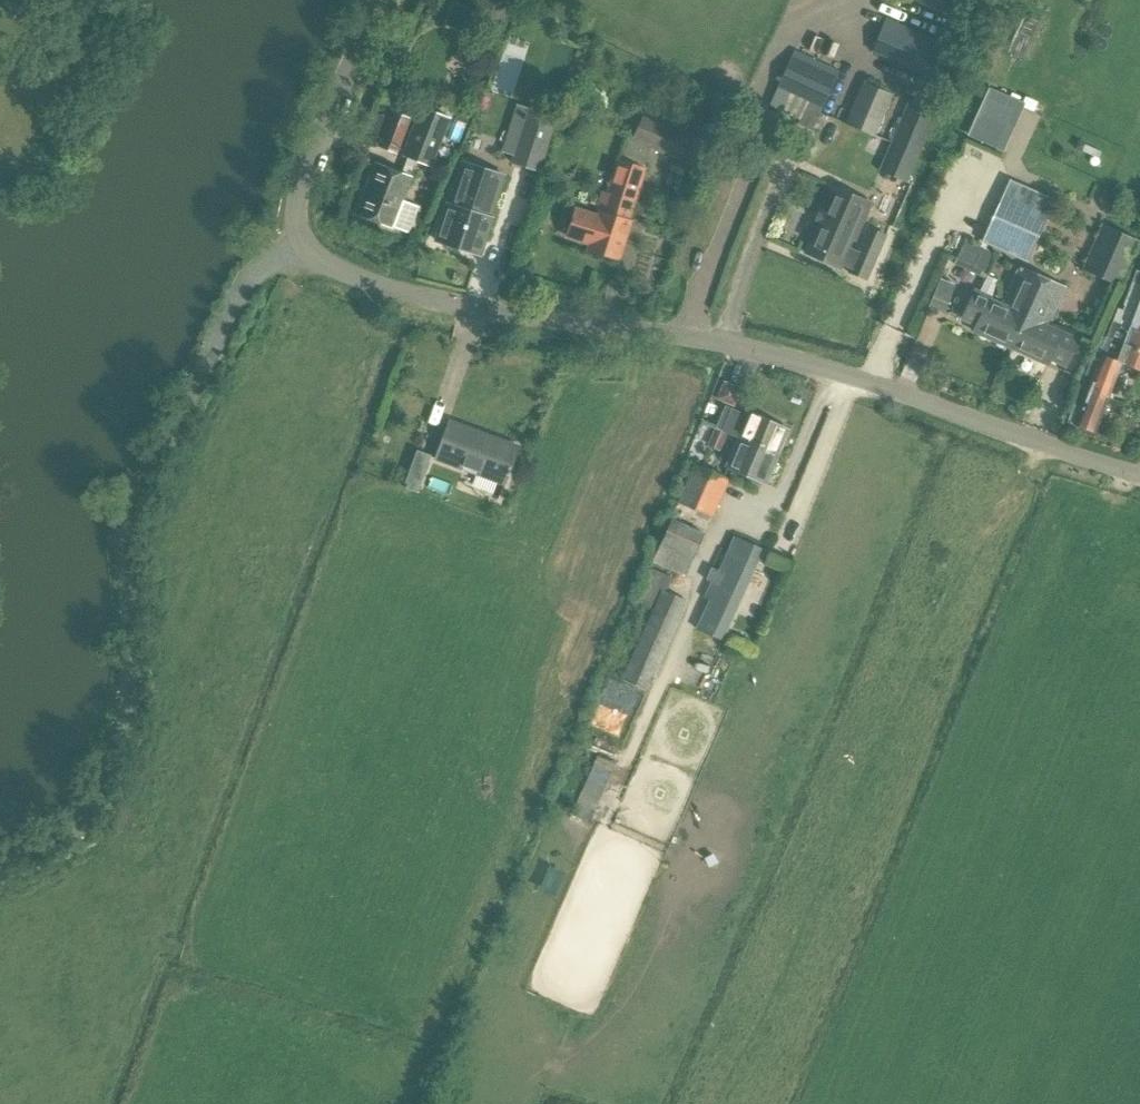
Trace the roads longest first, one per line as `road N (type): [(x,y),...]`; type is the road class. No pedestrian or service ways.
road 1 (unclassified): [(1139,477),(786,356),(454,305),(323,265),(304,248),(294,205),(380,0)]

